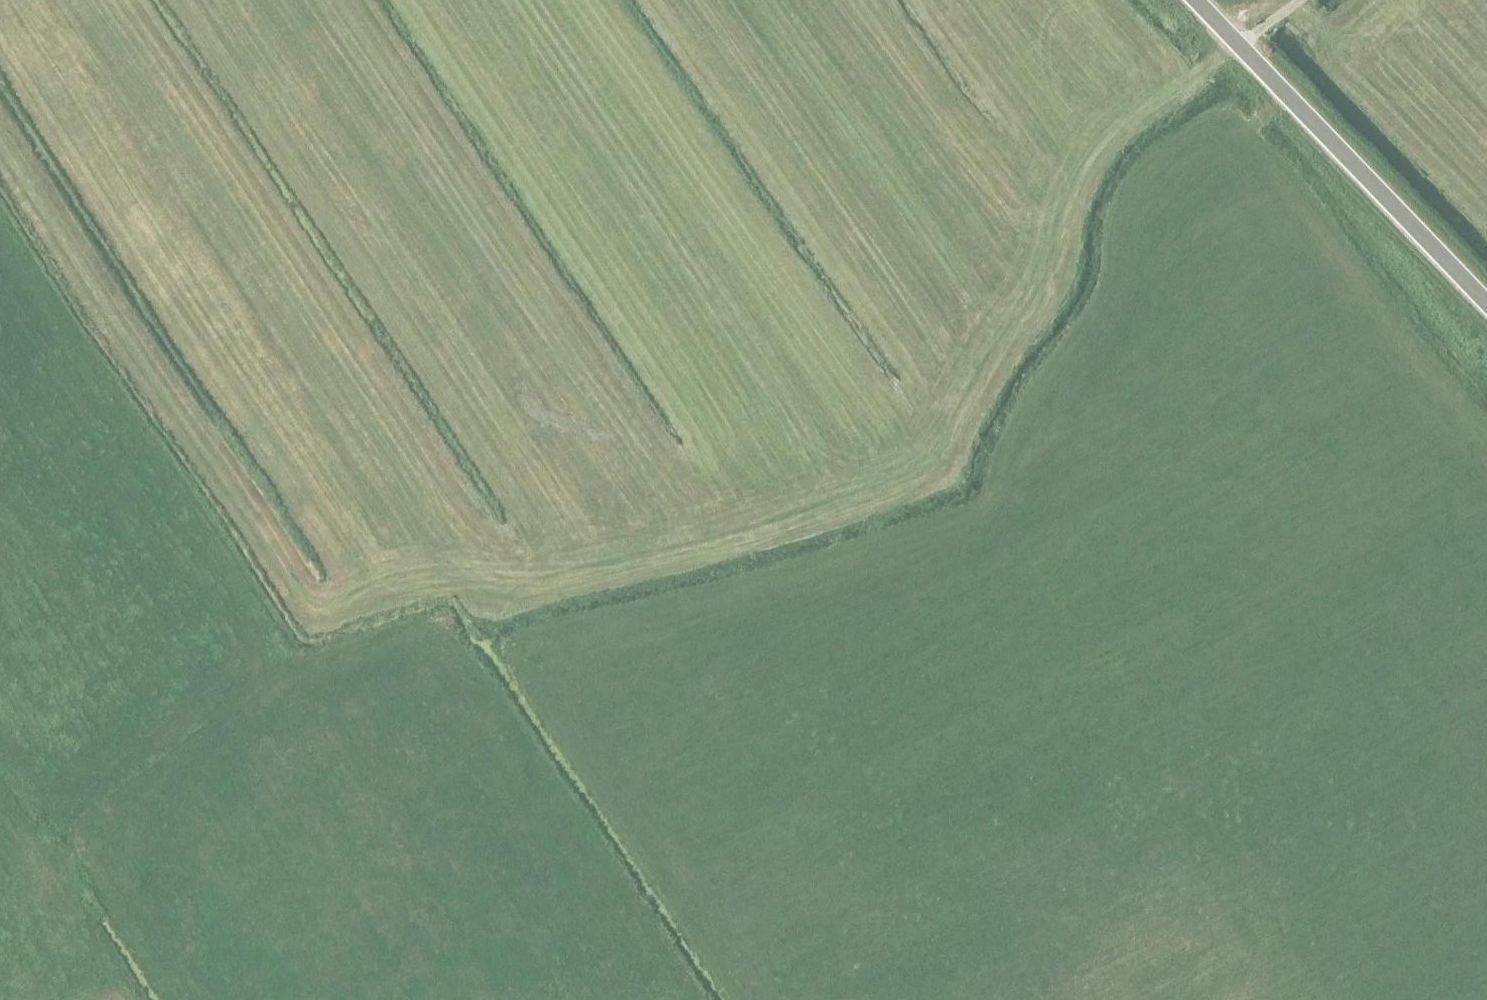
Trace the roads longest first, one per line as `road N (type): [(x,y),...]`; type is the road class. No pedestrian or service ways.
road 1 (tertiary): [(1486,308),(1192,0)]

